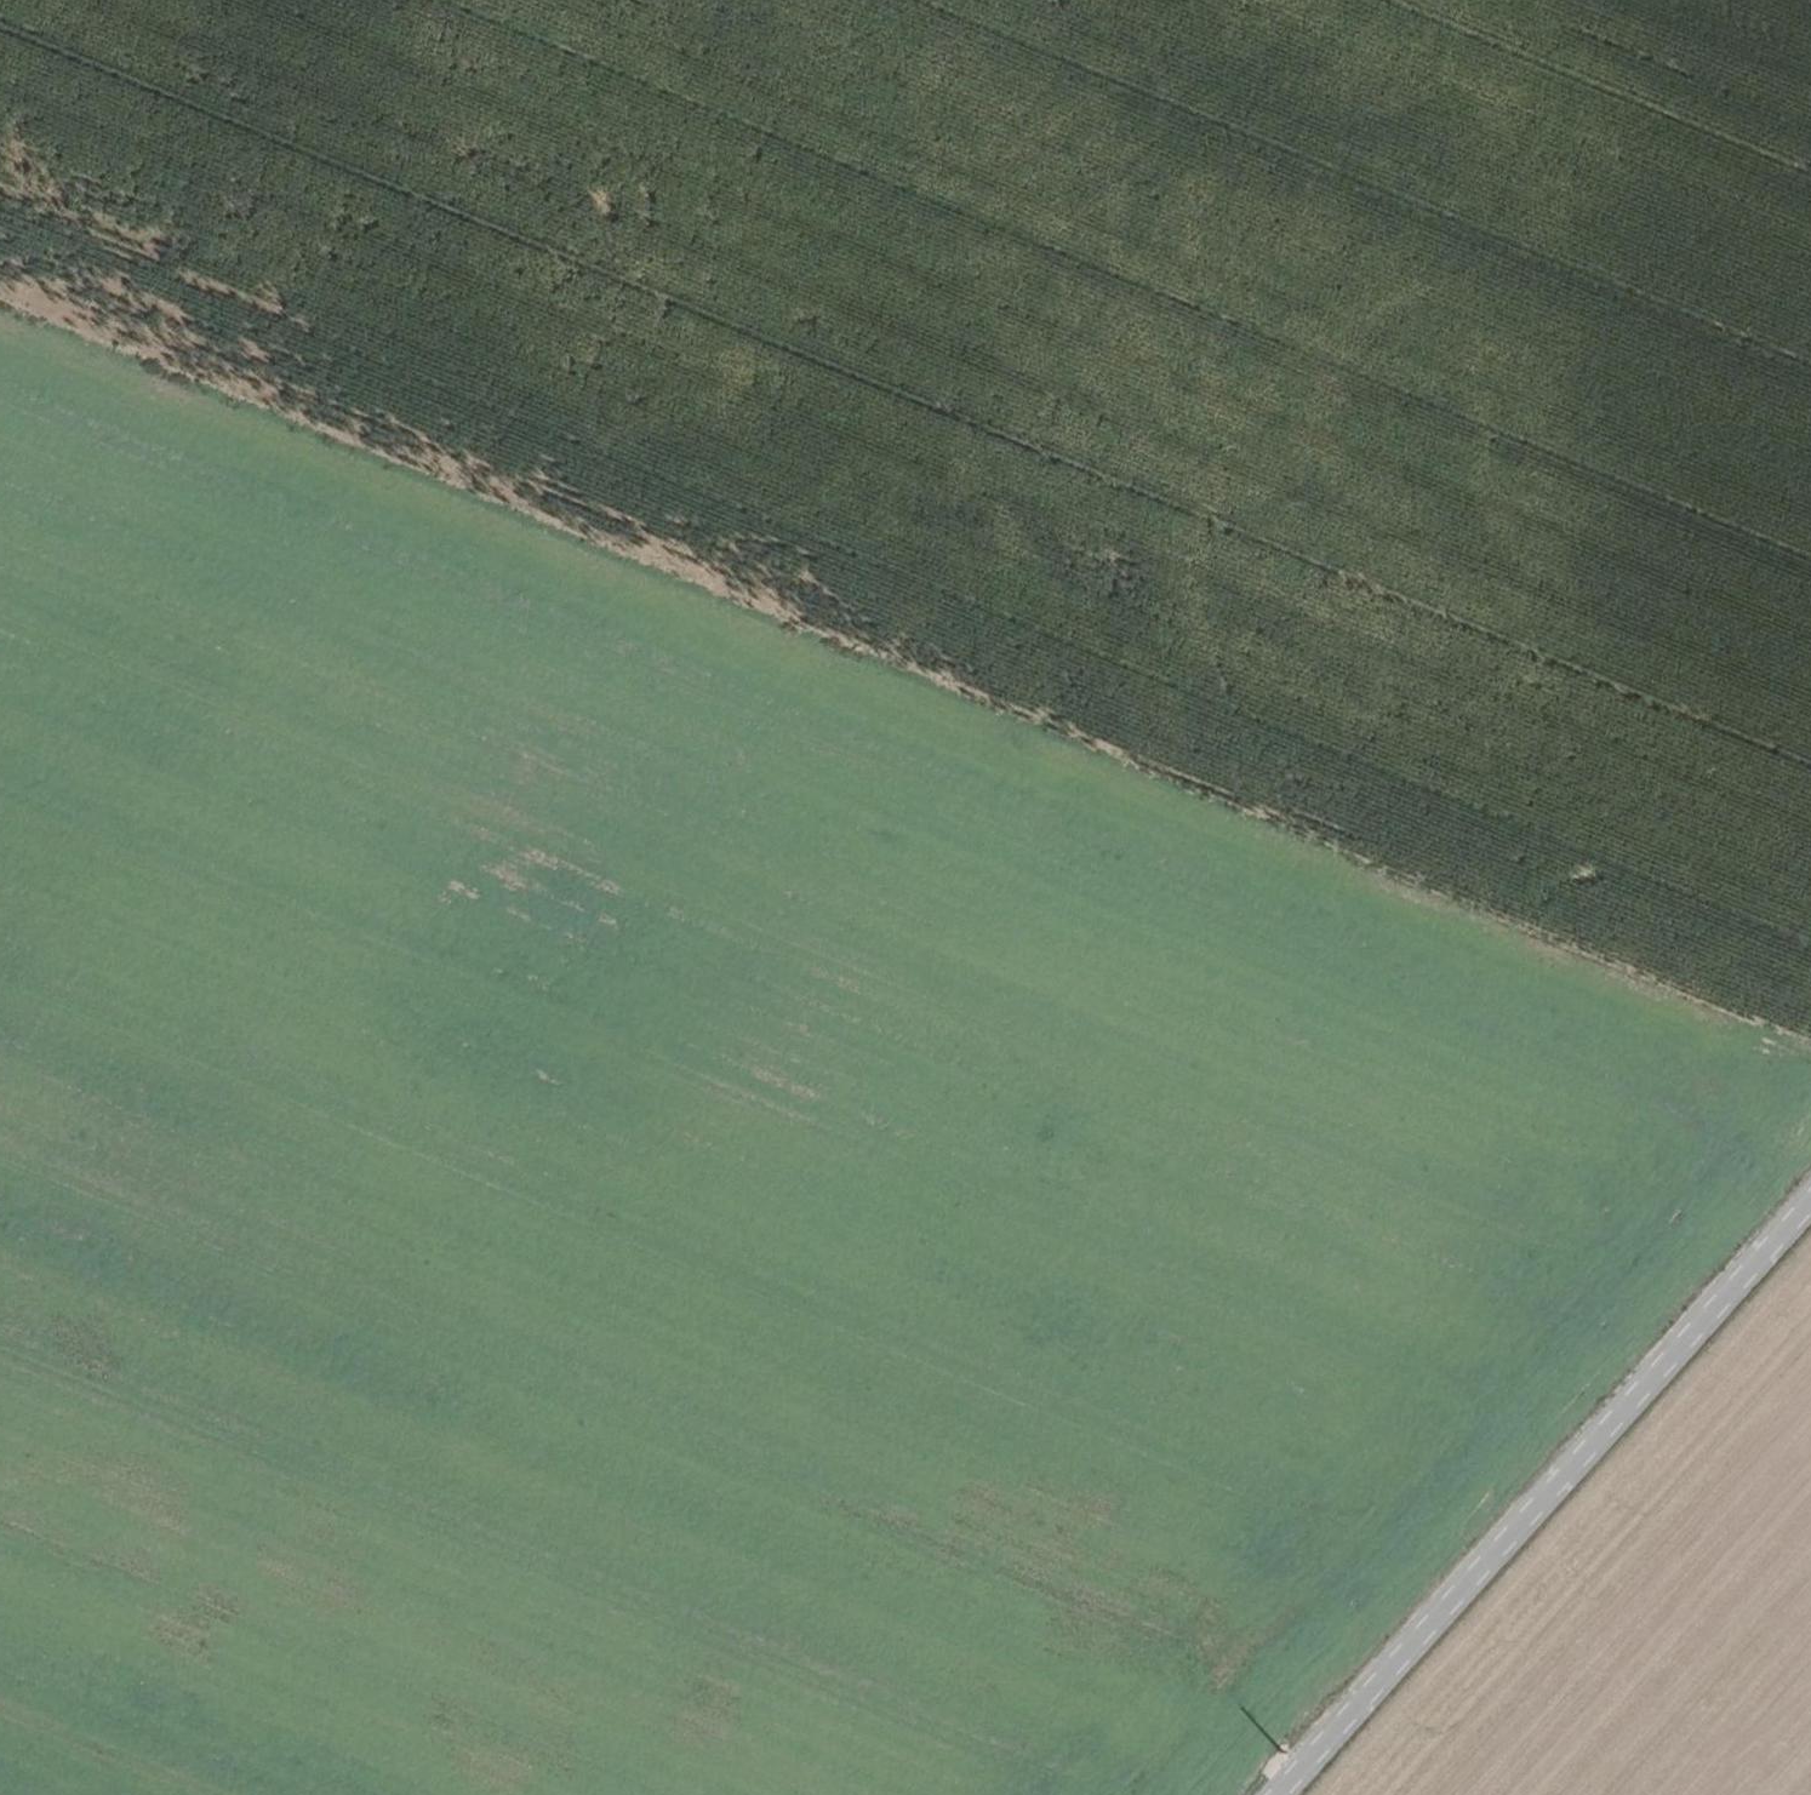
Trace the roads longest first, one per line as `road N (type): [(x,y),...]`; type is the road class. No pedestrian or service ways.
road 1 (tertiary): [(1810,1203),(1274,1794)]

